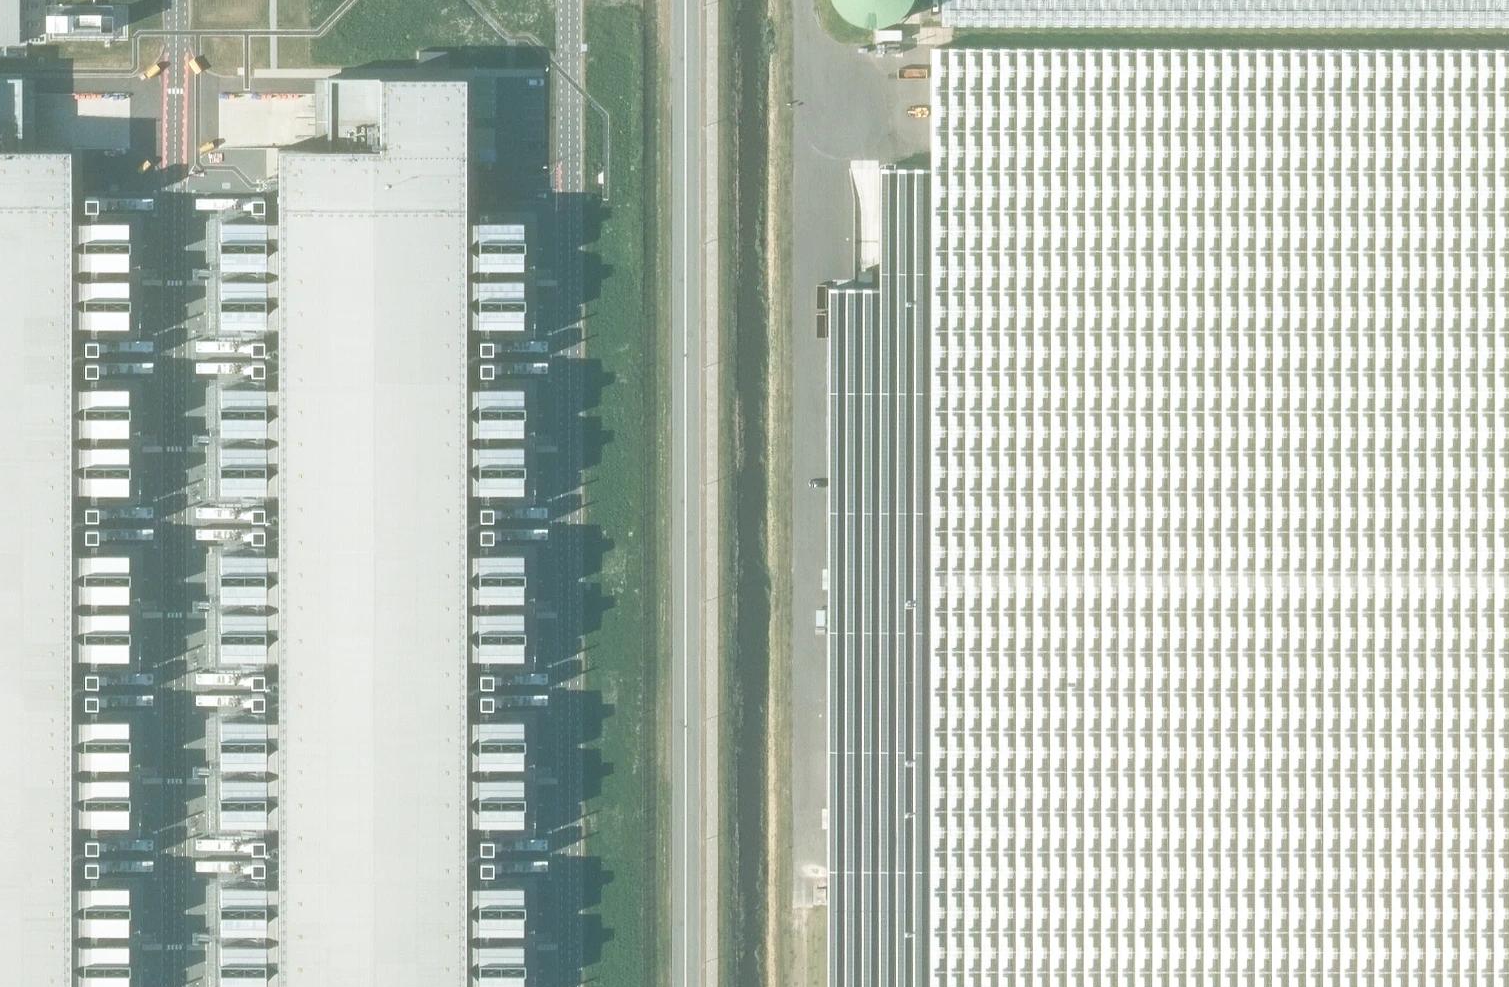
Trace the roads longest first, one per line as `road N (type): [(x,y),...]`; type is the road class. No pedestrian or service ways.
road 1 (tertiary): [(686,0),(687,986)]

